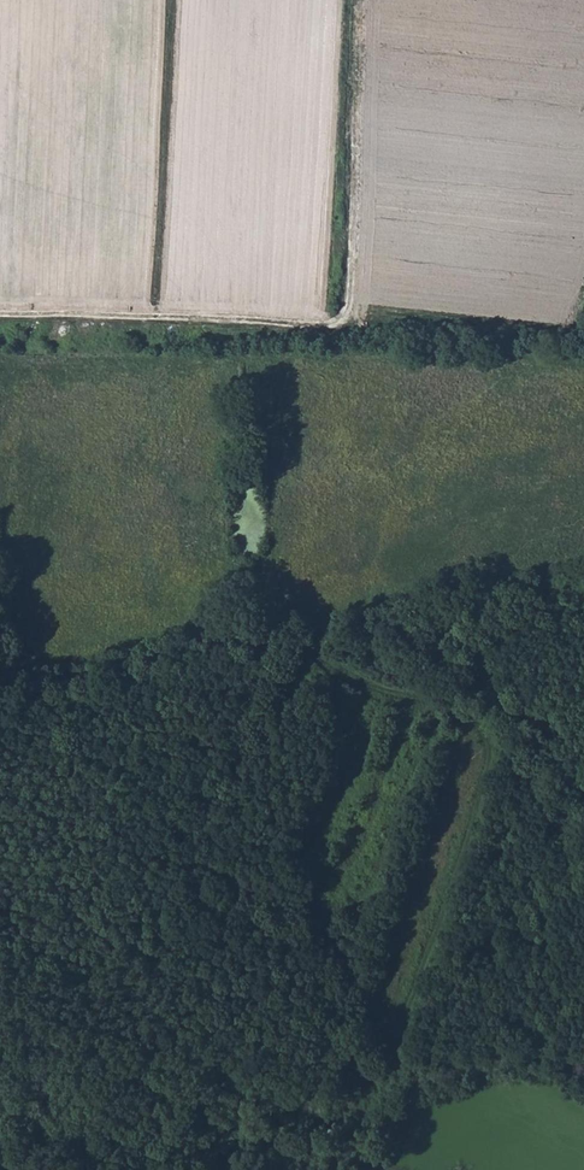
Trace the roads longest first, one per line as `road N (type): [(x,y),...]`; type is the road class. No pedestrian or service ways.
road 1 (track): [(0,316),(564,334),(583,312)]

